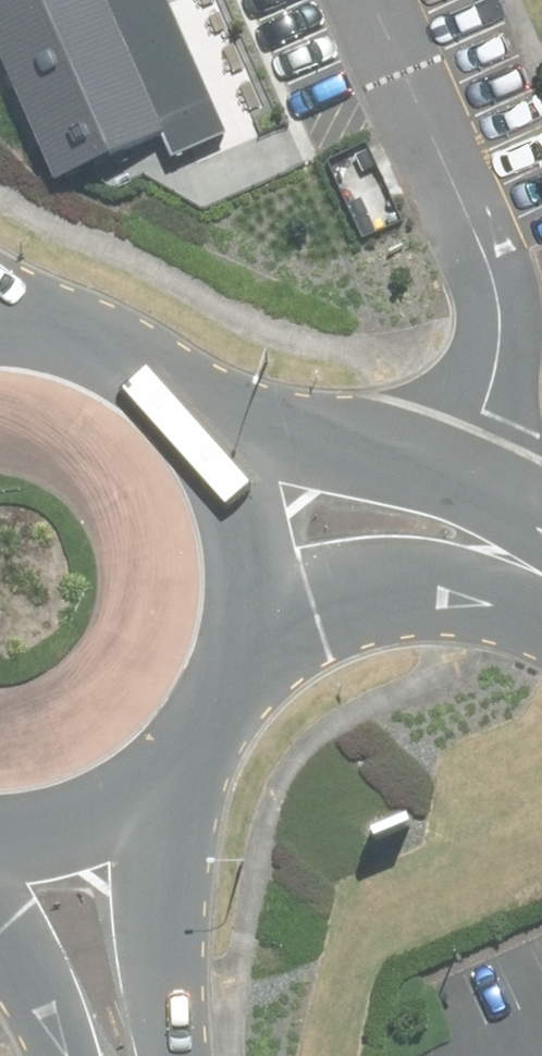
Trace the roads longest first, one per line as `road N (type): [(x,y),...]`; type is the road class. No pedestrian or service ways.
road 1 (unclassified): [(176,427),(312,438),(389,457),(458,484),(541,539)]
road 2 (unclassified): [(541,610),(404,596),(295,613),(243,641),(206,679)]
road 3 (secondary): [(181,720),(165,838),(171,1055)]
road 4 (secondary): [(176,427),(210,484),(228,549),(226,615),(206,679)]
road 5 (secondary): [(181,720),(129,771),(64,803),(0,813)]
road 6 (secondary): [(76,1055),(0,914)]

